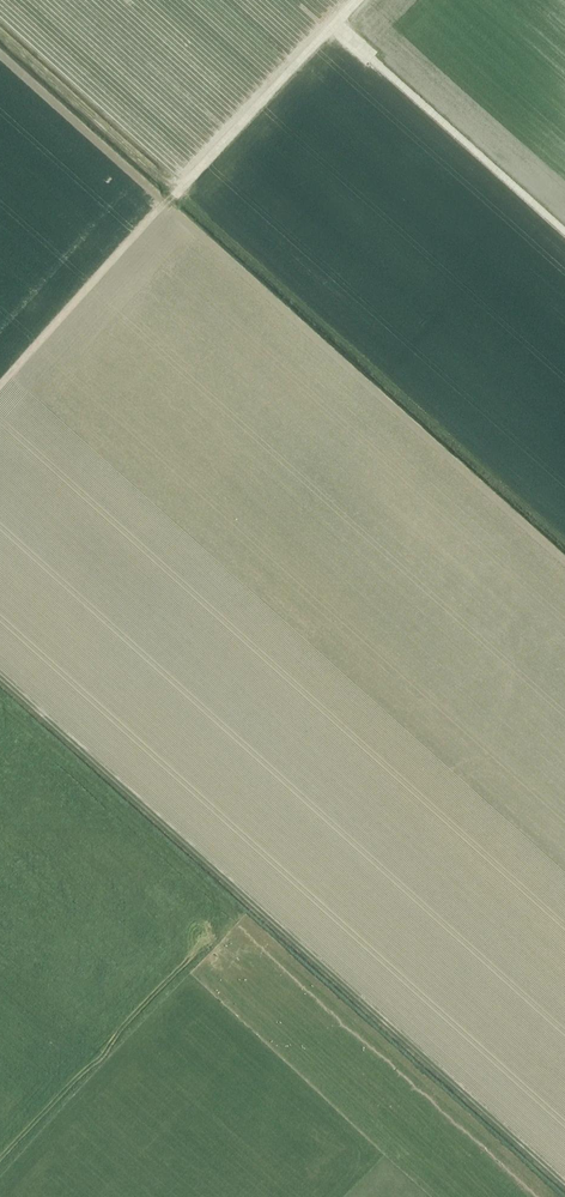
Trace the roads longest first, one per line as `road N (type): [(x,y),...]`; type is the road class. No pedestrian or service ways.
road 1 (track): [(336,25),(564,233)]
road 2 (track): [(154,219),(360,0)]

